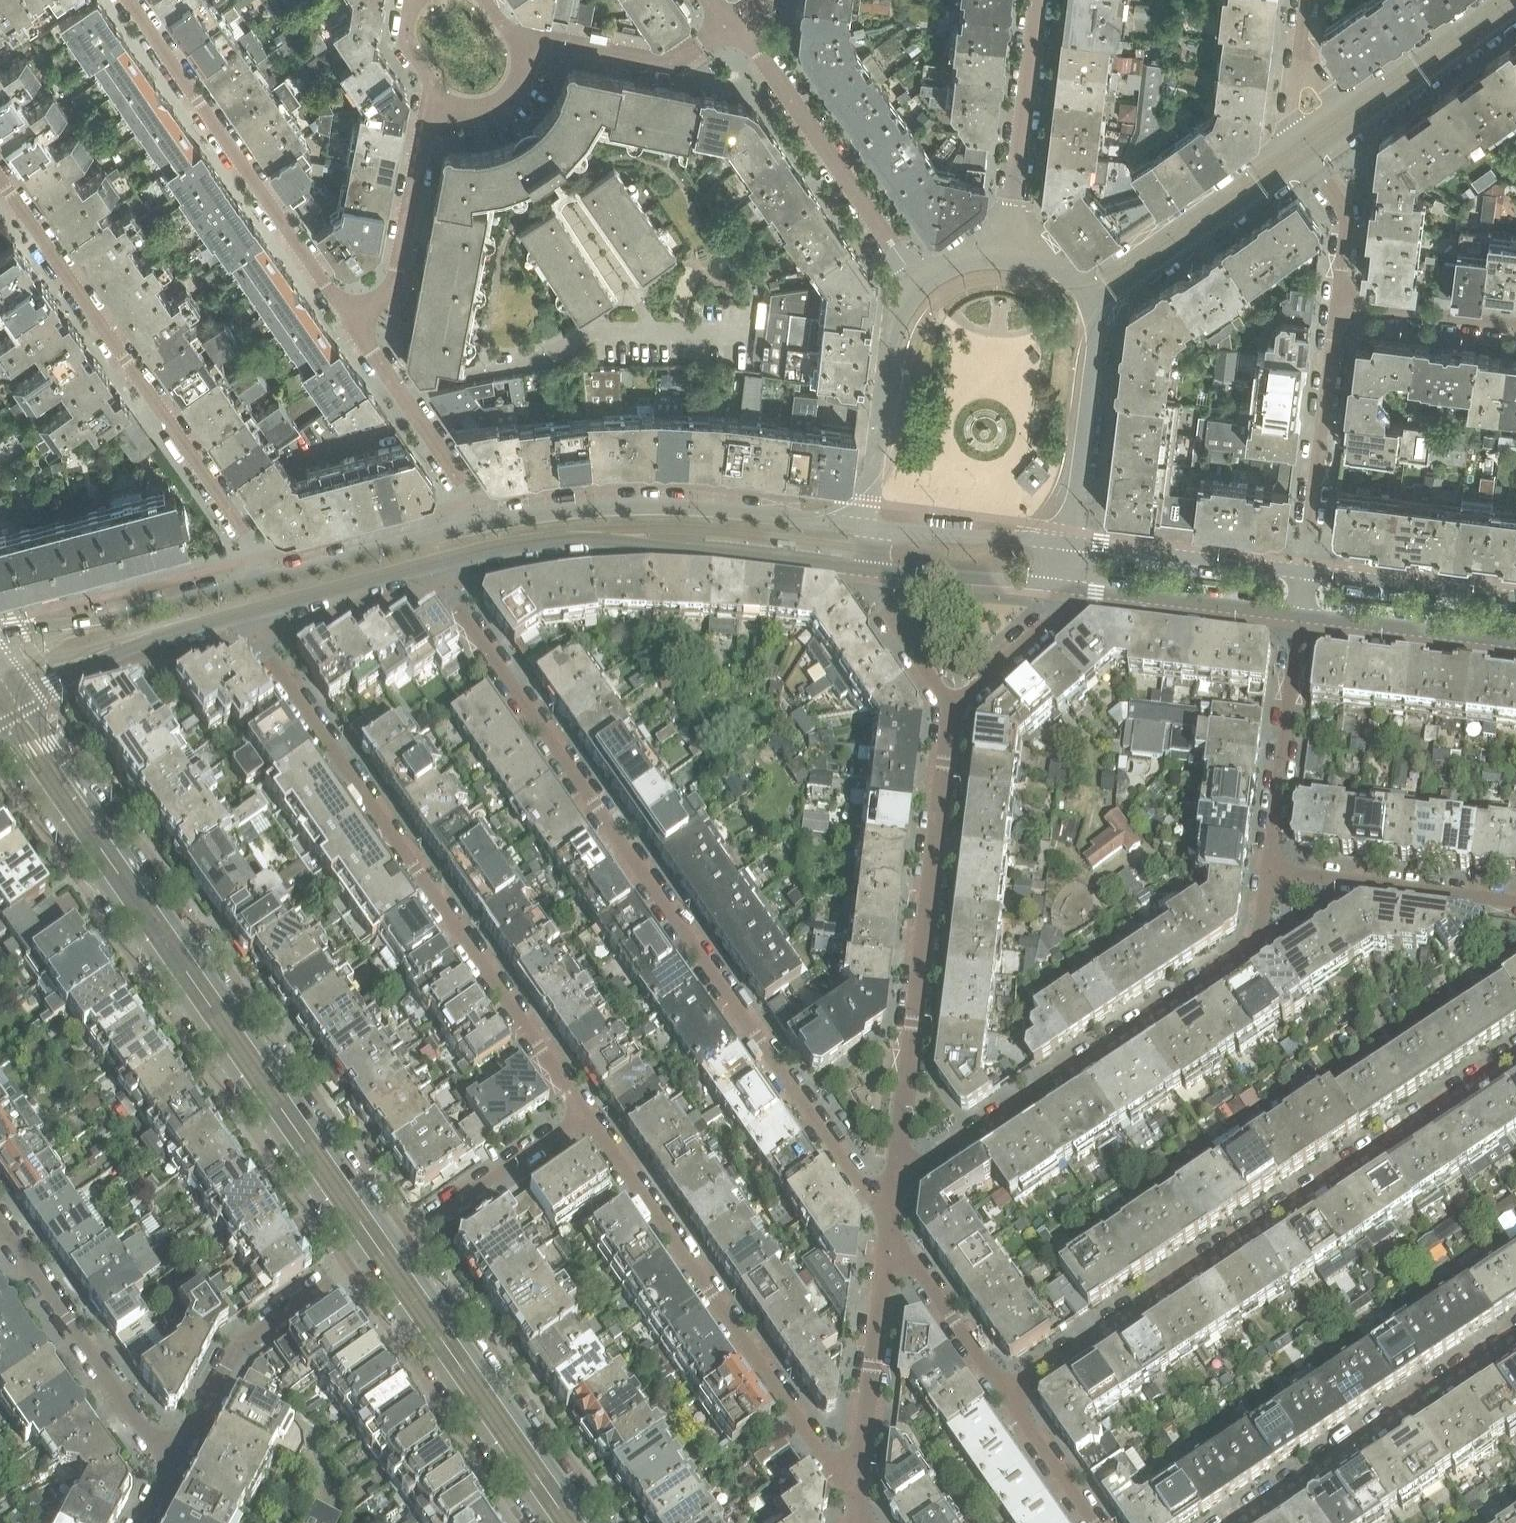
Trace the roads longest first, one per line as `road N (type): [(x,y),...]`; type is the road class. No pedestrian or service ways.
road 1 (residential): [(890,1224),(594,805),(440,568)]
road 2 (secondary): [(381,1253),(0,704)]
road 3 (residential): [(1006,1395),(1515,1056)]
road 4 (residential): [(253,617),(258,636),(585,1115)]
road 5 (residential): [(894,1186),(1246,955),(1260,935),(1270,871)]
road 6 (residential): [(954,706),(894,1186)]
road 7 (residential): [(0,180),(265,578)]
road 8 (residential): [(585,1115),(856,1506)]
road 9 (residential): [(440,568),(585,542),(871,570)]
road 10 (residential): [(868,532),(693,507),(613,505),(477,525)]
road 11 (residential): [(350,321),(127,0)]
road 12 (residential): [(1515,1336),(1236,1522)]
road 13 (secondary): [(569,1522),(381,1253)]
road 14 (residential): [(914,281),(759,54),(727,26)]
road 15 (residential): [(181,1458),(147,1430),(0,1220)]
road 16 (residential): [(381,1253),(344,1270),(231,1352),(181,1458)]
road 17 (residential): [(890,1224),(856,1506)]
road 18 (residential): [(265,578),(130,614),(0,632)]
road 19 (residential): [(1338,305),(1307,573)]
road 20 (residential): [(0,704),(126,648),(253,617)]
road 21 (residential): [(914,281),(894,313),(868,532)]
road 22 (residential): [(1301,615),(1270,871)]
road 23 (residential): [(1066,544),(1102,307),(1097,293)]
road 24 (residential): [(436,96),(398,271),(387,296),(350,321)]
road 25 (residential): [(1007,247),(1037,0)]
road 26 (residential): [(1270,871),(1515,903)]
road 27 (residential): [(1300,153),(1097,293)]
road 28 (residential): [(381,1253),(585,1115)]
road 29 (residential): [(1307,573),(1066,544)]
road 30 (residential): [(1061,587),(1301,615)]
road 31 (residential): [(477,525),(470,501),(350,321)]
road 32 (residential): [(517,42),(661,62),(727,26)]
road 33 (residential): [(477,525),(265,578)]
road 34 (residential): [(1301,615),(1515,642)]
road 35 (residential): [(1515,0),(1342,123)]
road 36 (residential): [(1515,599),(1307,573)]
road 37 (residential): [(1006,1395),(890,1224)]
road 38 (residential): [(1066,544),(868,532)]
road 39 (residential): [(253,617),(440,568)]
road 40 (residential): [(871,570),(1061,587)]
road 41 (residential): [(1515,327),(1338,305)]
road 42 (residential): [(1300,153),(1348,213),(1338,305)]
road 43 (residential): [(954,706),(1049,621),(1061,587)]
road 44 (residential): [(871,570),(872,594),(954,706)]
road 45 (residential): [(1094,1522),(1006,1395)]
road 46 (residential): [(436,96),(464,110),(500,102),(523,69),(517,42)]

